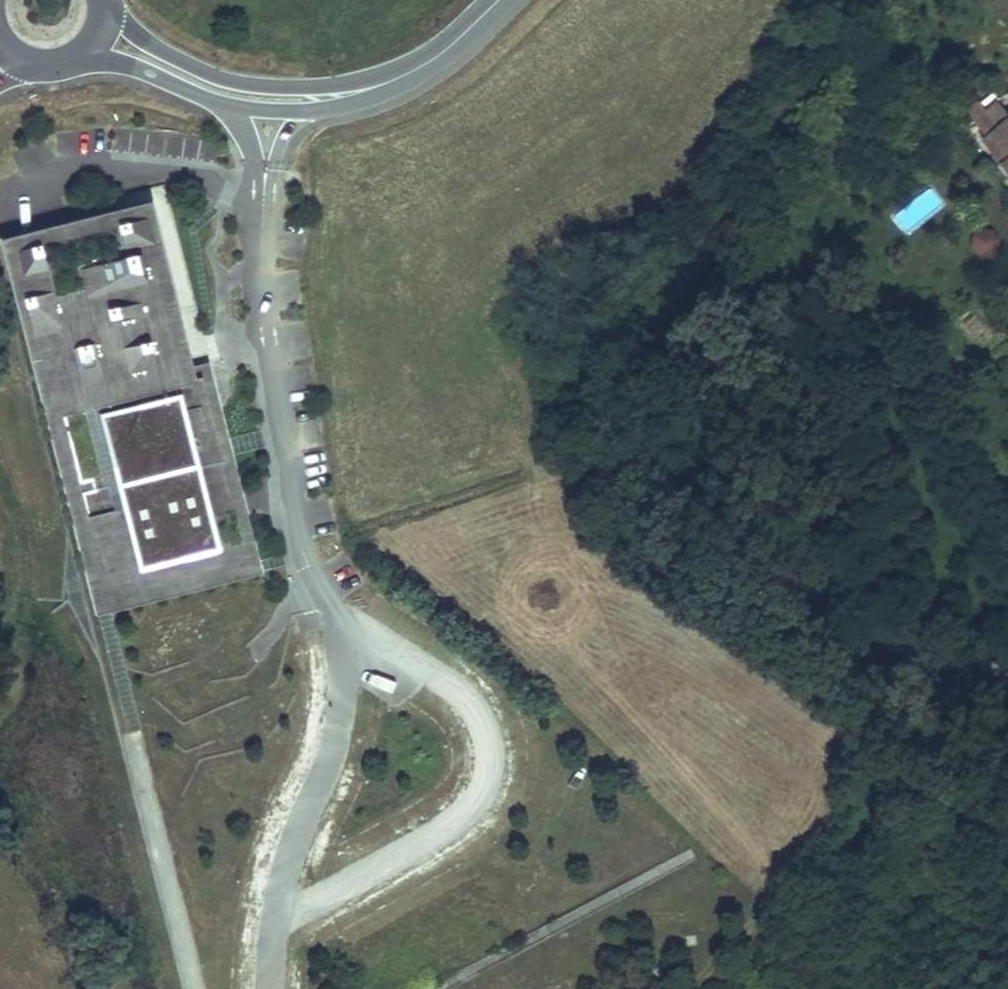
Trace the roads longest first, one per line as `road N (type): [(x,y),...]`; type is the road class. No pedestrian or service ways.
road 1 (tertiary): [(78,51),(123,62),(206,100),(267,112),(356,93)]
road 2 (tertiary): [(356,93),(222,79),(170,58),(104,8)]
road 3 (tertiary): [(356,93),(409,74),(499,0)]

